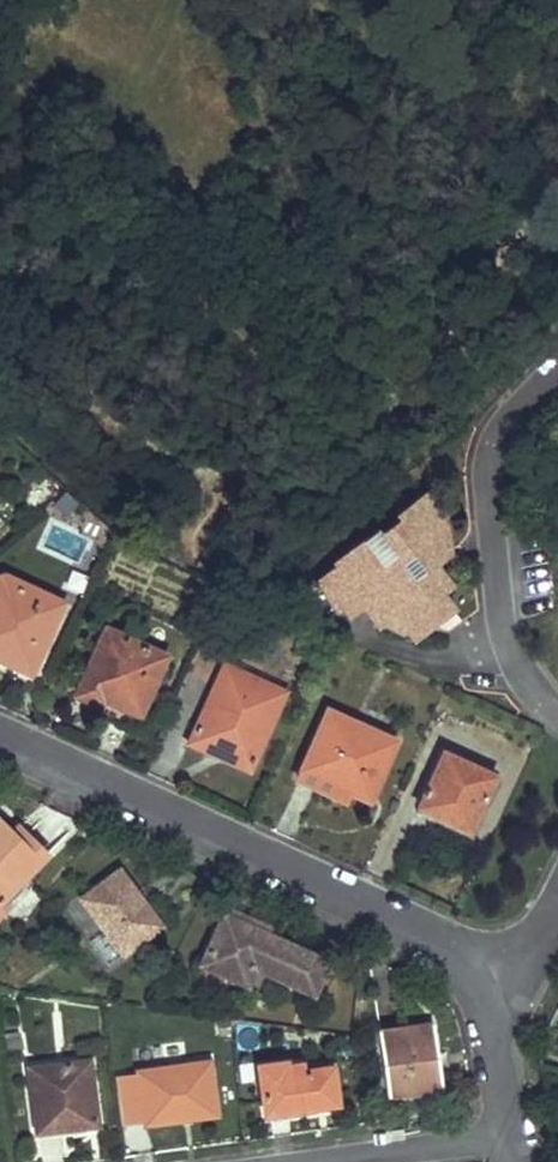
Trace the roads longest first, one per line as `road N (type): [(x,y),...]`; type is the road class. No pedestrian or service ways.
road 1 (residential): [(0,740),(443,936),(472,968),(500,1041)]
road 2 (residential): [(557,712),(523,659),(508,615),(494,476),(504,432),(557,369)]
road 3 (residential): [(271,1161),(513,1129)]
road 4 (residential): [(557,909),(508,993),(500,1041)]

